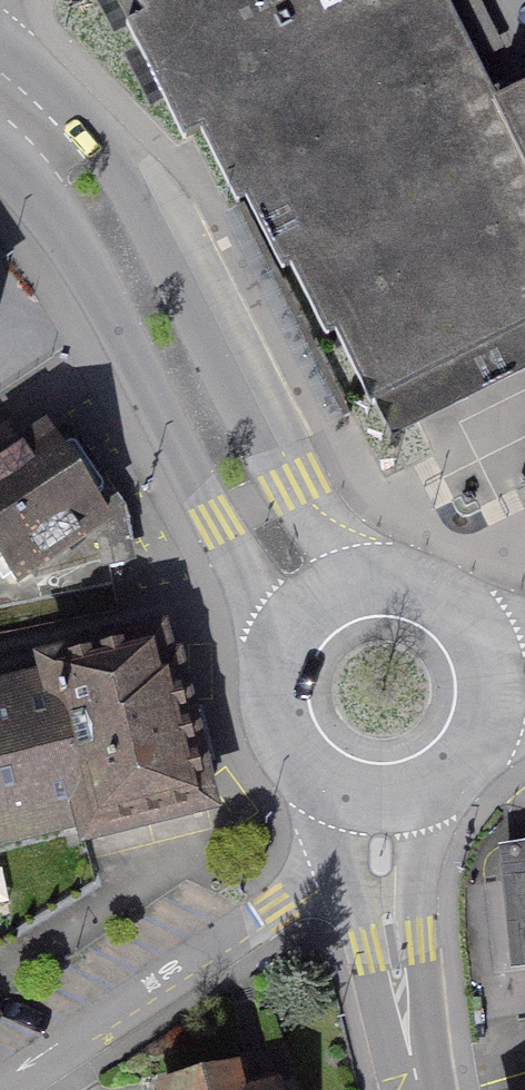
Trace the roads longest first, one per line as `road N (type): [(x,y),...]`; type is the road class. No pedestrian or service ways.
road 1 (secondary): [(44,133),(62,222),(215,516),(276,651)]
road 2 (secondary): [(343,585),(168,252),(115,169),(44,133)]
road 3 (residential): [(385,886),(342,889),(273,912),(5,1089)]
road 4 (secondary): [(276,651),(271,712),(300,767),(353,798),(385,801)]
road 5 (secondary): [(385,886),(417,1089)]
road 6 (secondary): [(491,683),(466,620),(441,597),(376,579),(343,585)]
road 7 (secondary): [(385,801),(440,783),(463,764),(489,712),(491,683)]

